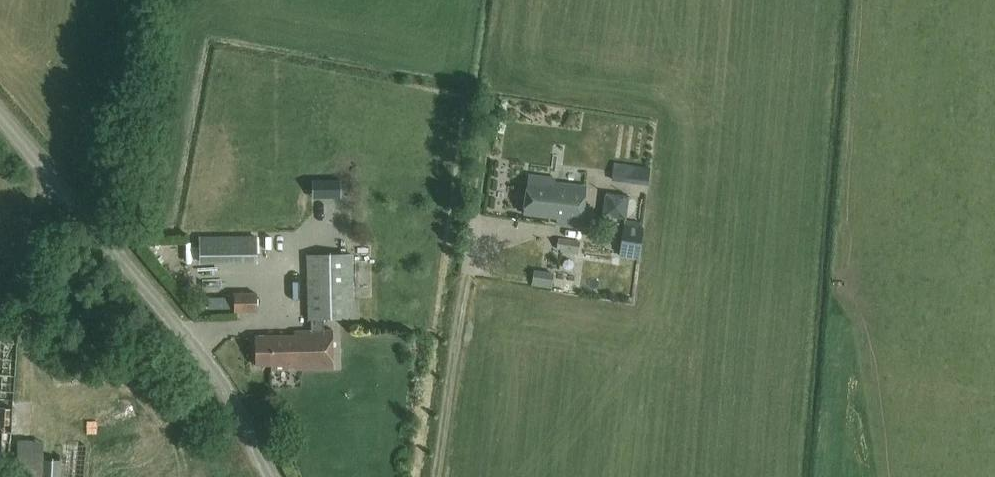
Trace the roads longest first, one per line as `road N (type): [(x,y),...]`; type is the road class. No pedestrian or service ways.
road 1 (unclassified): [(273,476),(207,358),(0,117)]

